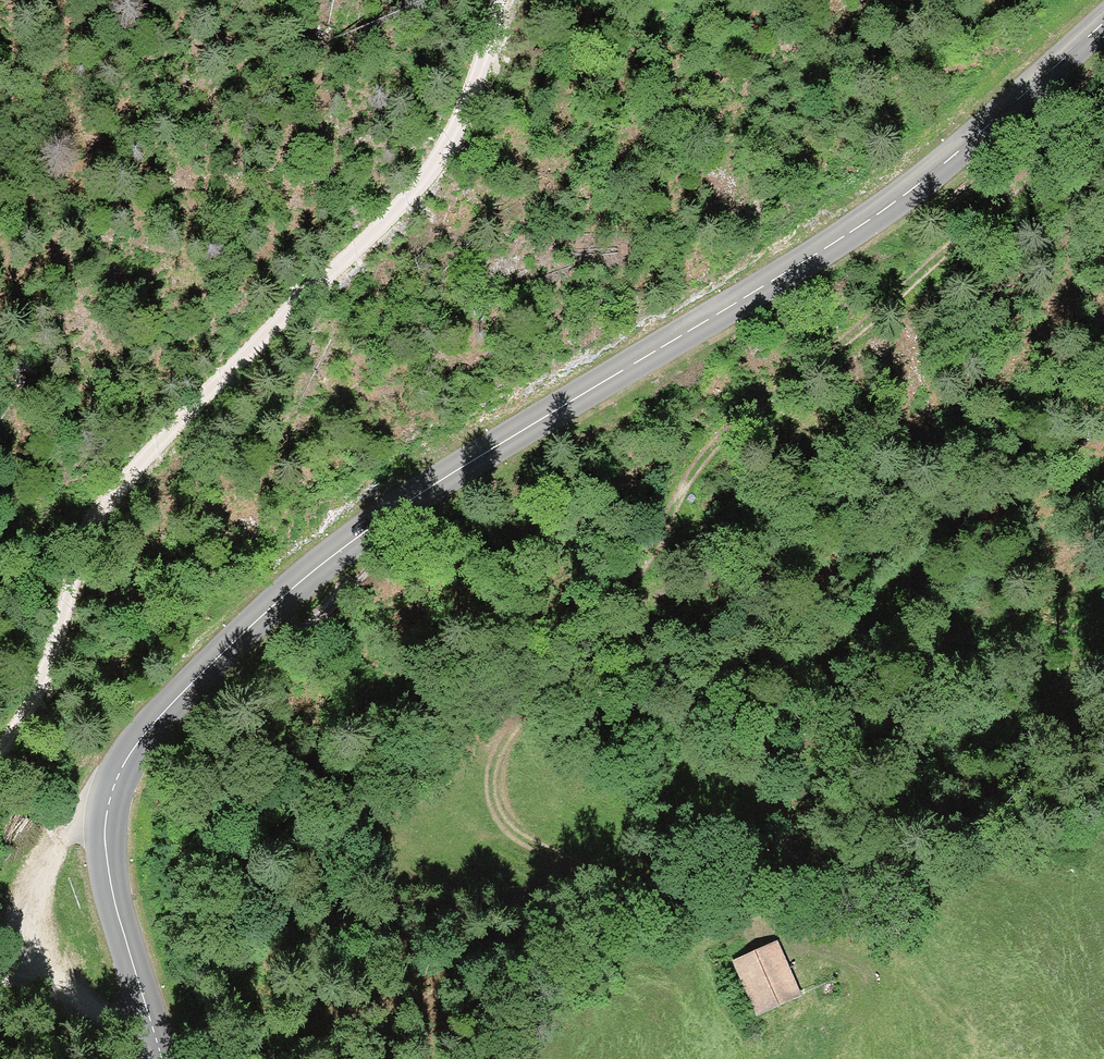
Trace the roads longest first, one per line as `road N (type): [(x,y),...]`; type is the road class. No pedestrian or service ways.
road 1 (tertiary): [(1103,24),(976,138),(774,280),(422,496),(244,630),(142,731),(115,775),(106,823),(161,1058)]
road 2 (track): [(1103,102),(1052,162),(817,373),(711,446),(630,577),(509,727),(494,759),(494,793),(532,845),(648,899),(731,909),(788,933)]
road 3 (track): [(0,747),(42,690),(109,500),(445,162),(486,72),(505,0)]
road 4 (track): [(111,795),(44,854),(29,894),(40,976)]
road 5 (track): [(157,1043),(40,976),(0,974)]

